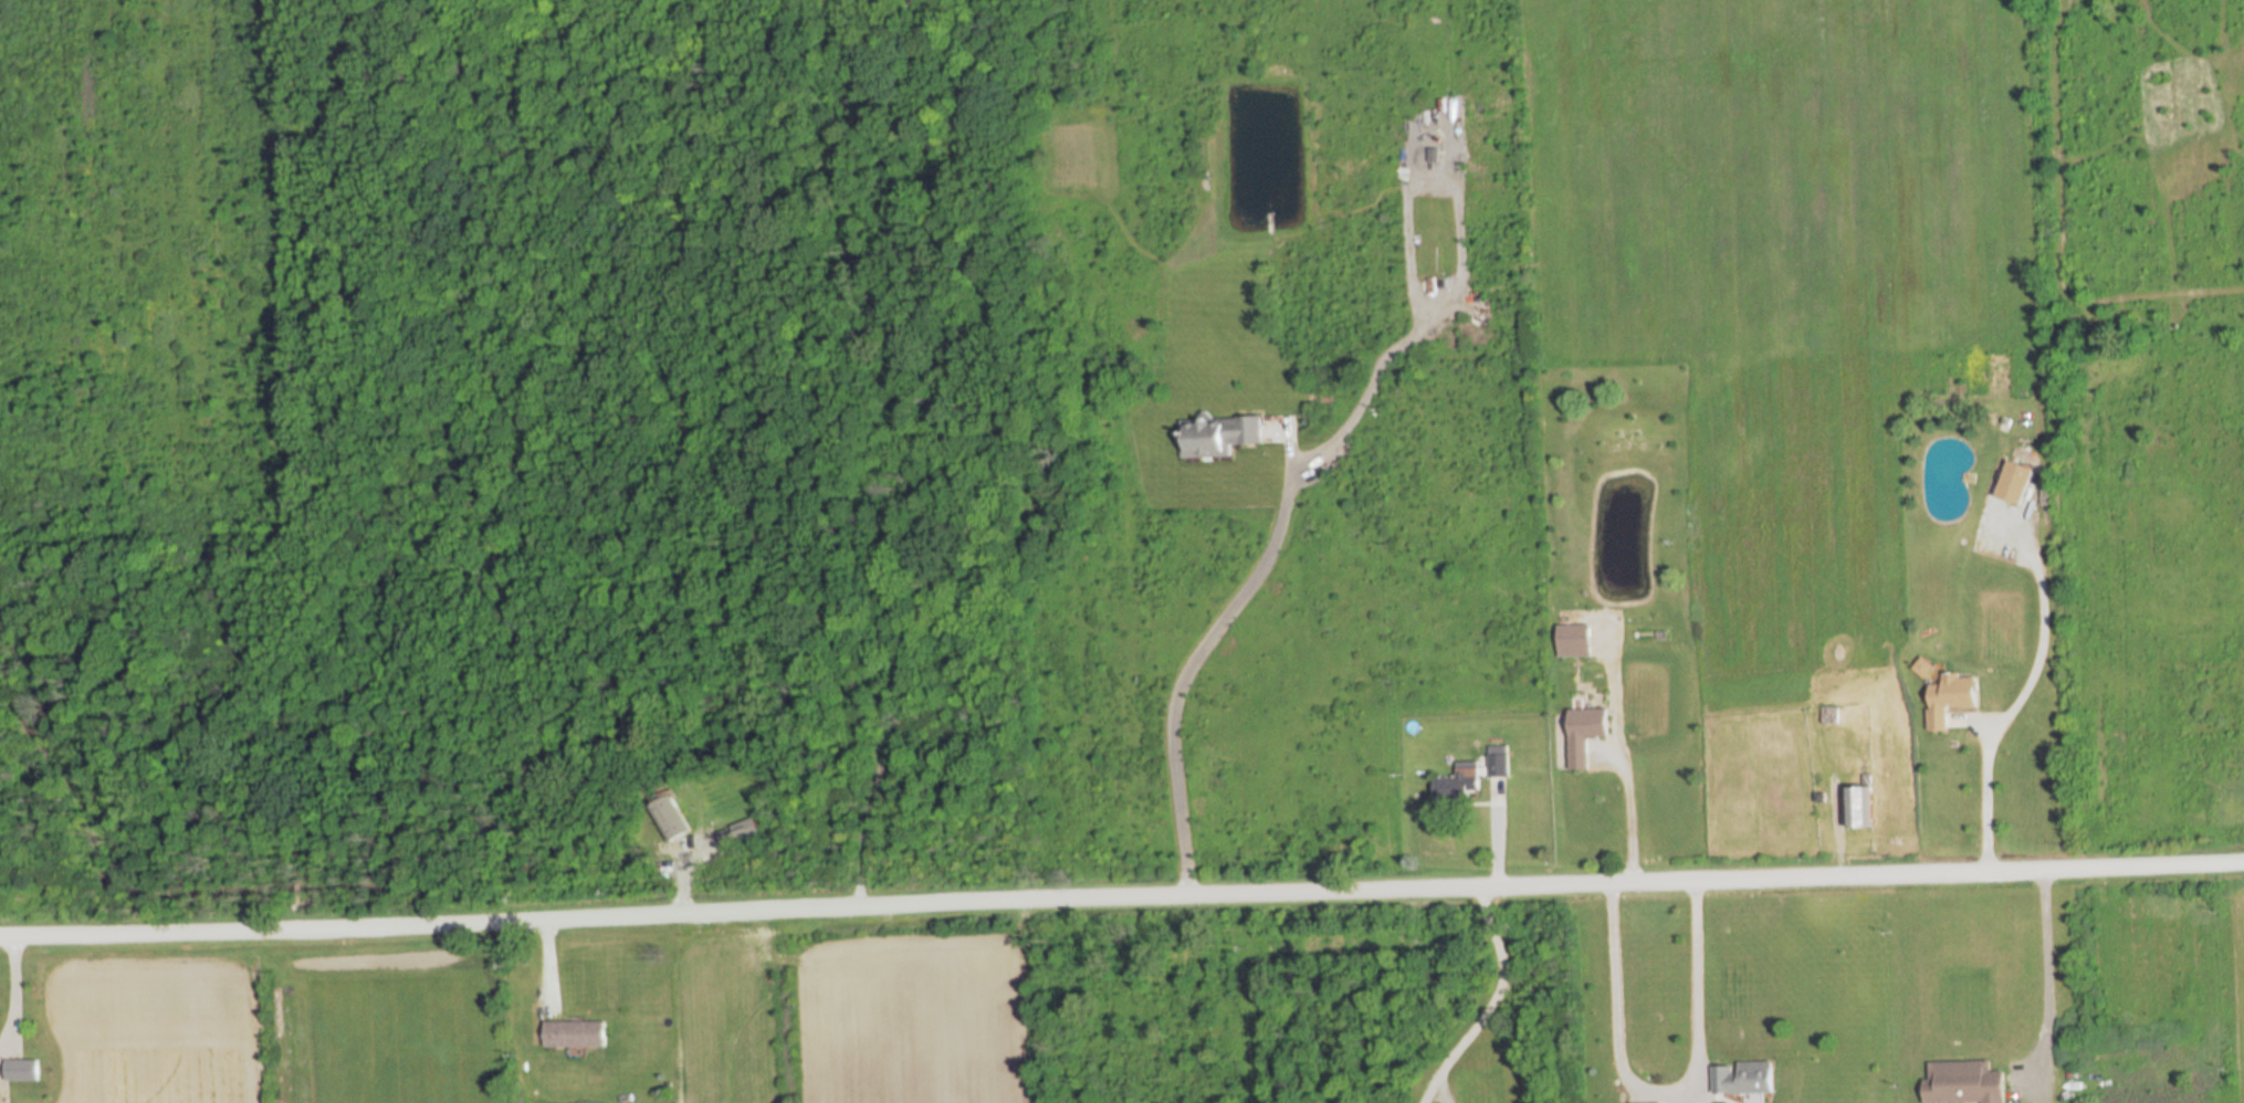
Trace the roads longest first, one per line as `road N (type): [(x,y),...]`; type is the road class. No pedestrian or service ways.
road 1 (residential): [(0,939),(303,934),(1241,882),(2243,861)]

